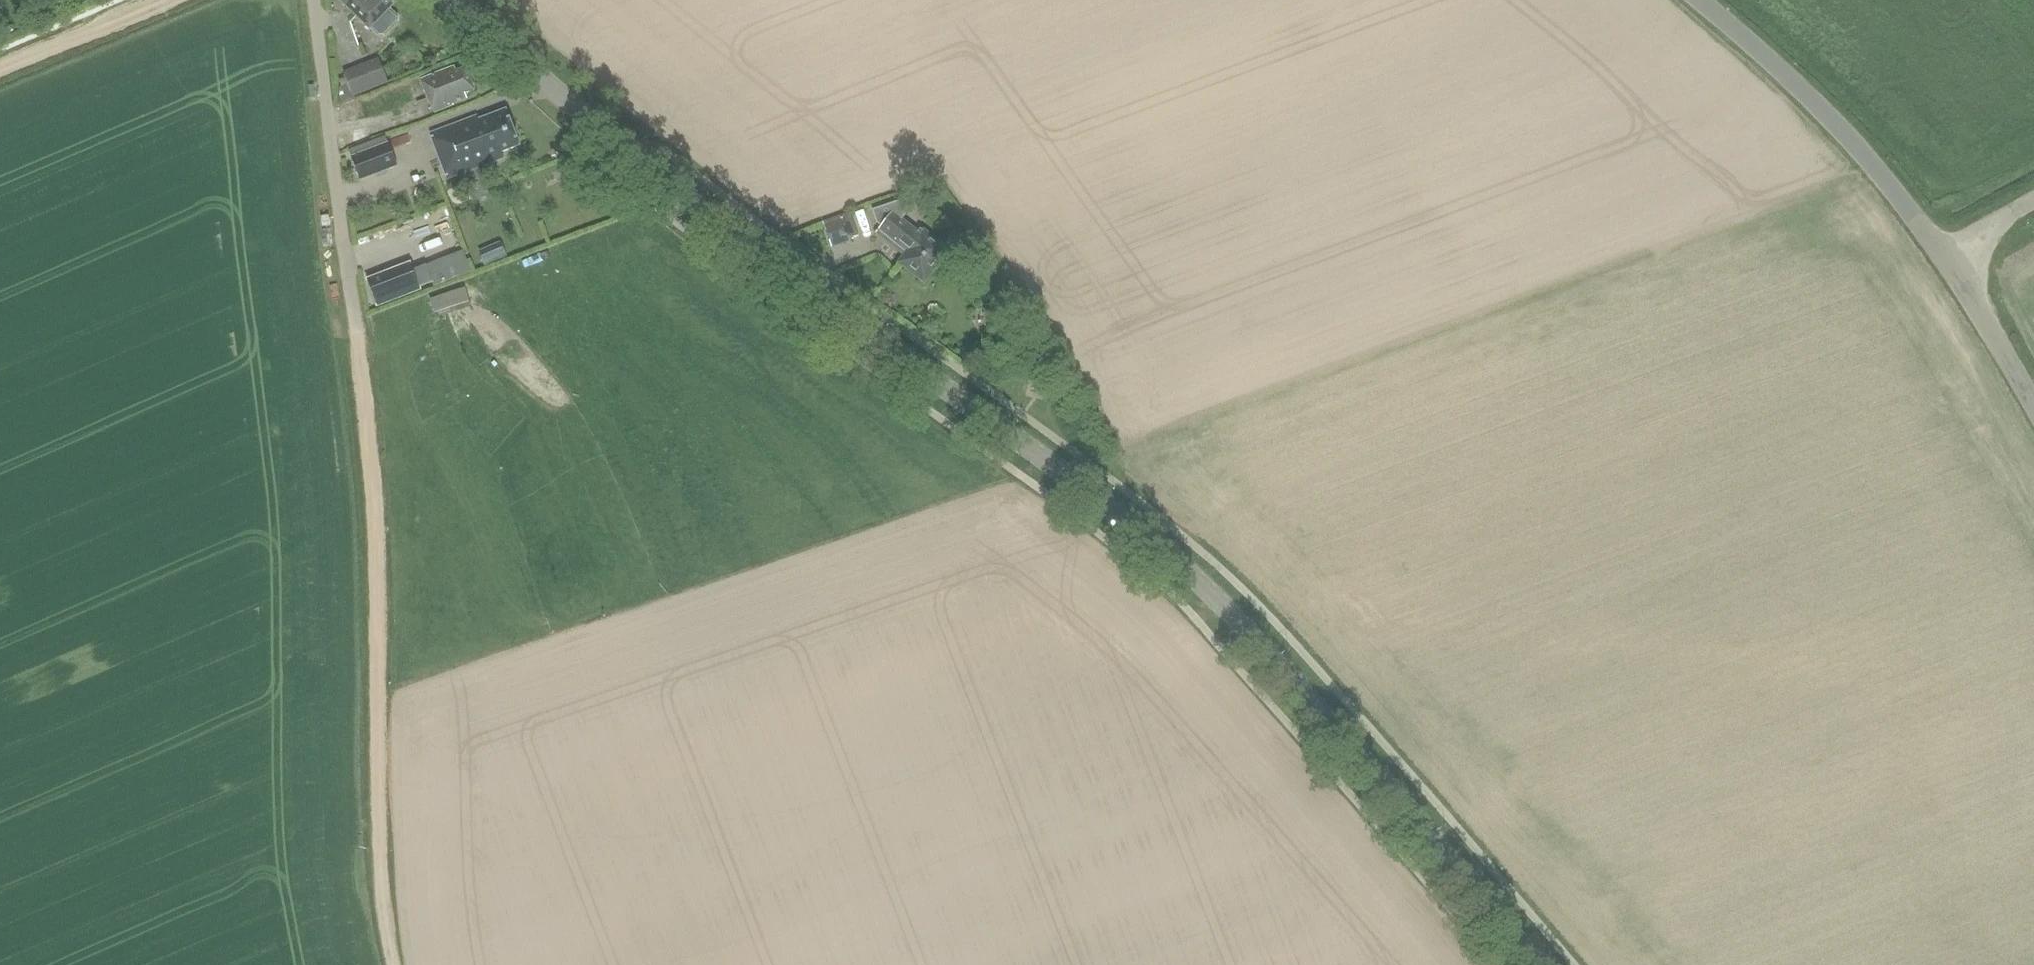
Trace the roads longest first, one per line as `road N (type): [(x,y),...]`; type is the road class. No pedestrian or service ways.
road 1 (tertiary): [(1545,964),(1208,588),(1023,440),(602,135),(458,0)]
road 2 (track): [(359,333),(376,550),(383,889),(393,964)]
road 3 (tertiary): [(2033,404),(1948,258),(1860,149),(1699,0)]
road 4 (unclassified): [(316,0),(359,333)]
road 5 (track): [(0,70),(170,0)]

